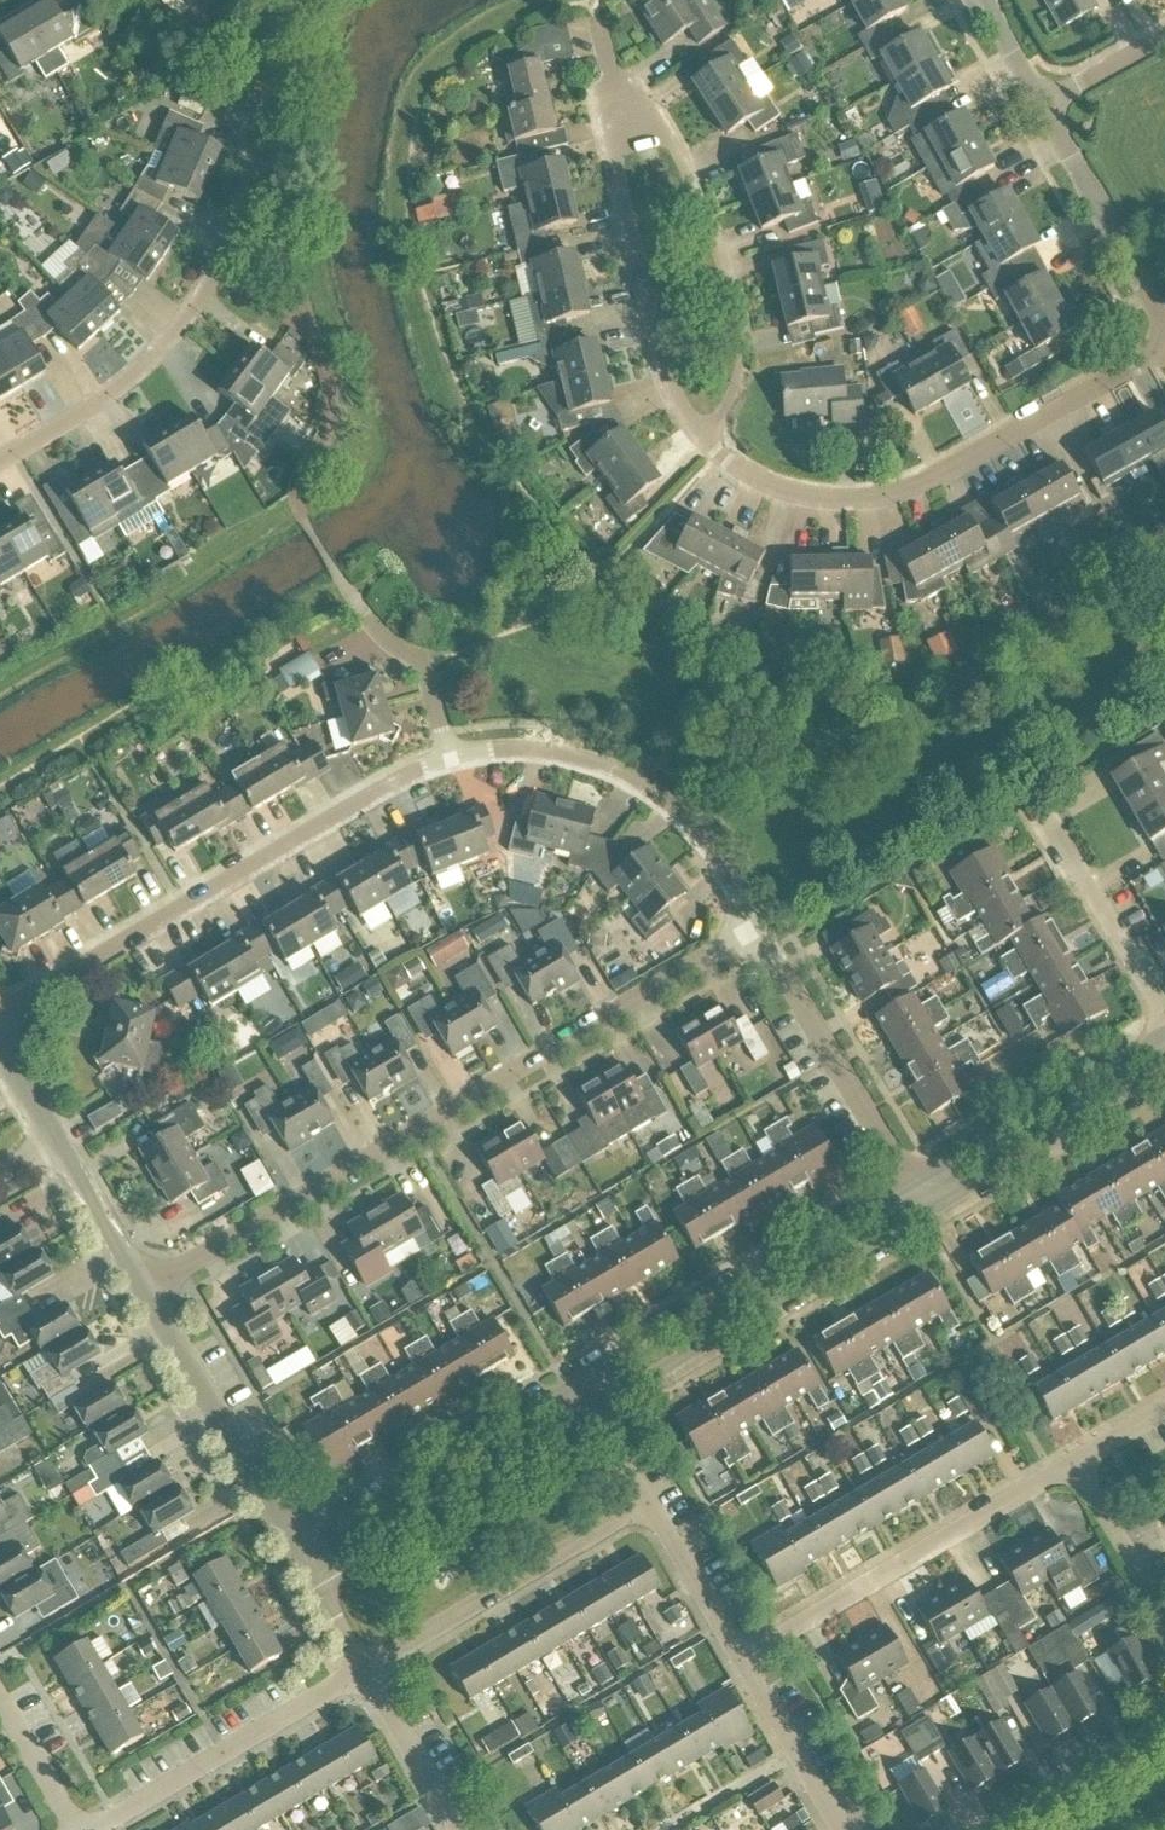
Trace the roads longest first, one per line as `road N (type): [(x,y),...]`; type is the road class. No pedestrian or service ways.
road 1 (residential): [(141,1292),(761,920)]
road 2 (residential): [(451,764),(0,1020)]
road 3 (residential): [(1164,360),(881,507),(796,500),(708,443)]
road 4 (residential): [(708,443),(736,398),(737,285),(706,184),(662,109),(622,99)]
road 5 (residential): [(0,458),(129,385),(170,346),(255,184)]
road 6 (residential): [(741,1652),(1078,1462)]
road 7 (residential): [(761,920),(721,851),(681,805),(642,780),(552,757),(451,764)]
road 8 (residential): [(912,1187),(622,1359),(589,1386)]
road 9 (residential): [(603,1408),(928,1219)]
road 10 (residential): [(708,443),(674,404),(650,332),(614,151),(622,99)]
road 11 (residential): [(365,1673),(658,1506)]
road 12 (residential): [(912,1187),(761,920)]
road 13 (residential): [(107,1829),(365,1673)]
road 14 (residential): [(309,1538),(275,1515),(141,1292)]
road 15 (residential): [(343,1538),(368,1542),(603,1408)]
road 16 (residential): [(1164,1035),(912,1187)]
road 17 (residential): [(589,1386),(358,1521),(343,1538)]
road 18 (residential): [(928,1219),(1164,1077)]
road 19 (residential): [(1164,1017),(1038,801)]
road 20 (residential): [(1164,320),(1046,112)]
road 21 (residential): [(992,1829),(1164,1727)]
road 22 (residential): [(365,1673),(457,1829)]
road 23 (residential): [(1164,1617),(1078,1462)]
road 24 (residential): [(451,764),(434,665),(378,622)]
road 25 (residential): [(741,1652),(658,1506)]
road 26 (residential): [(141,1292),(60,1152)]
road 27 (residential): [(79,1829),(0,1699)]
road 28 (residential): [(309,1538),(321,1588),(365,1673)]
road 29 (residential): [(674,1829),(799,1753)]
road 30 (residential): [(1046,112),(1164,43)]
road 31 (residential): [(1046,112),(984,0)]
road 32 (residential): [(60,1152),(0,1045)]

